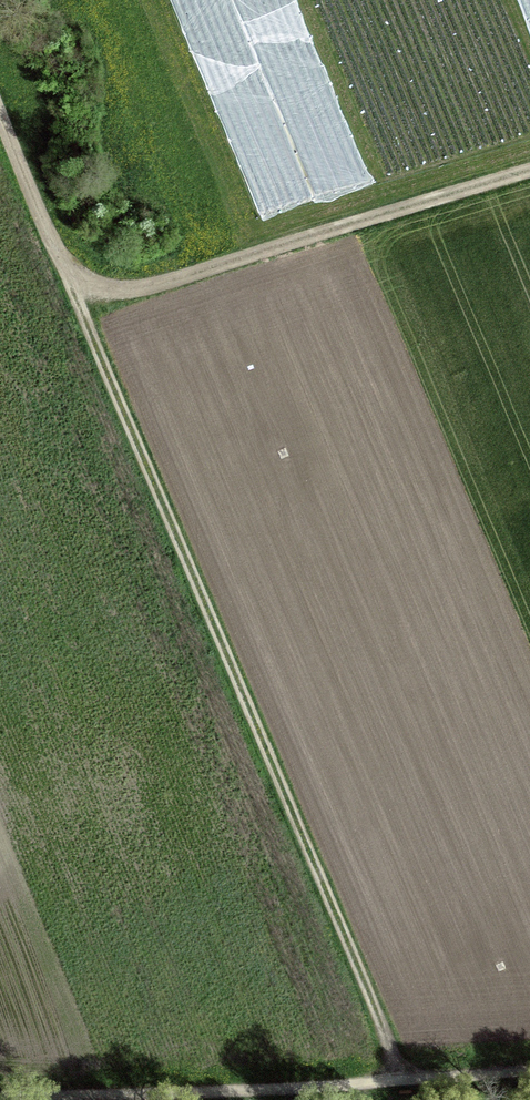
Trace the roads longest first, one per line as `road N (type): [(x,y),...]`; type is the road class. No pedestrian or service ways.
road 1 (track): [(404,1080),(0,128)]
road 2 (track): [(0,1098),(303,1089),(529,1069)]
road 3 (track): [(60,268),(109,296),(529,178)]

